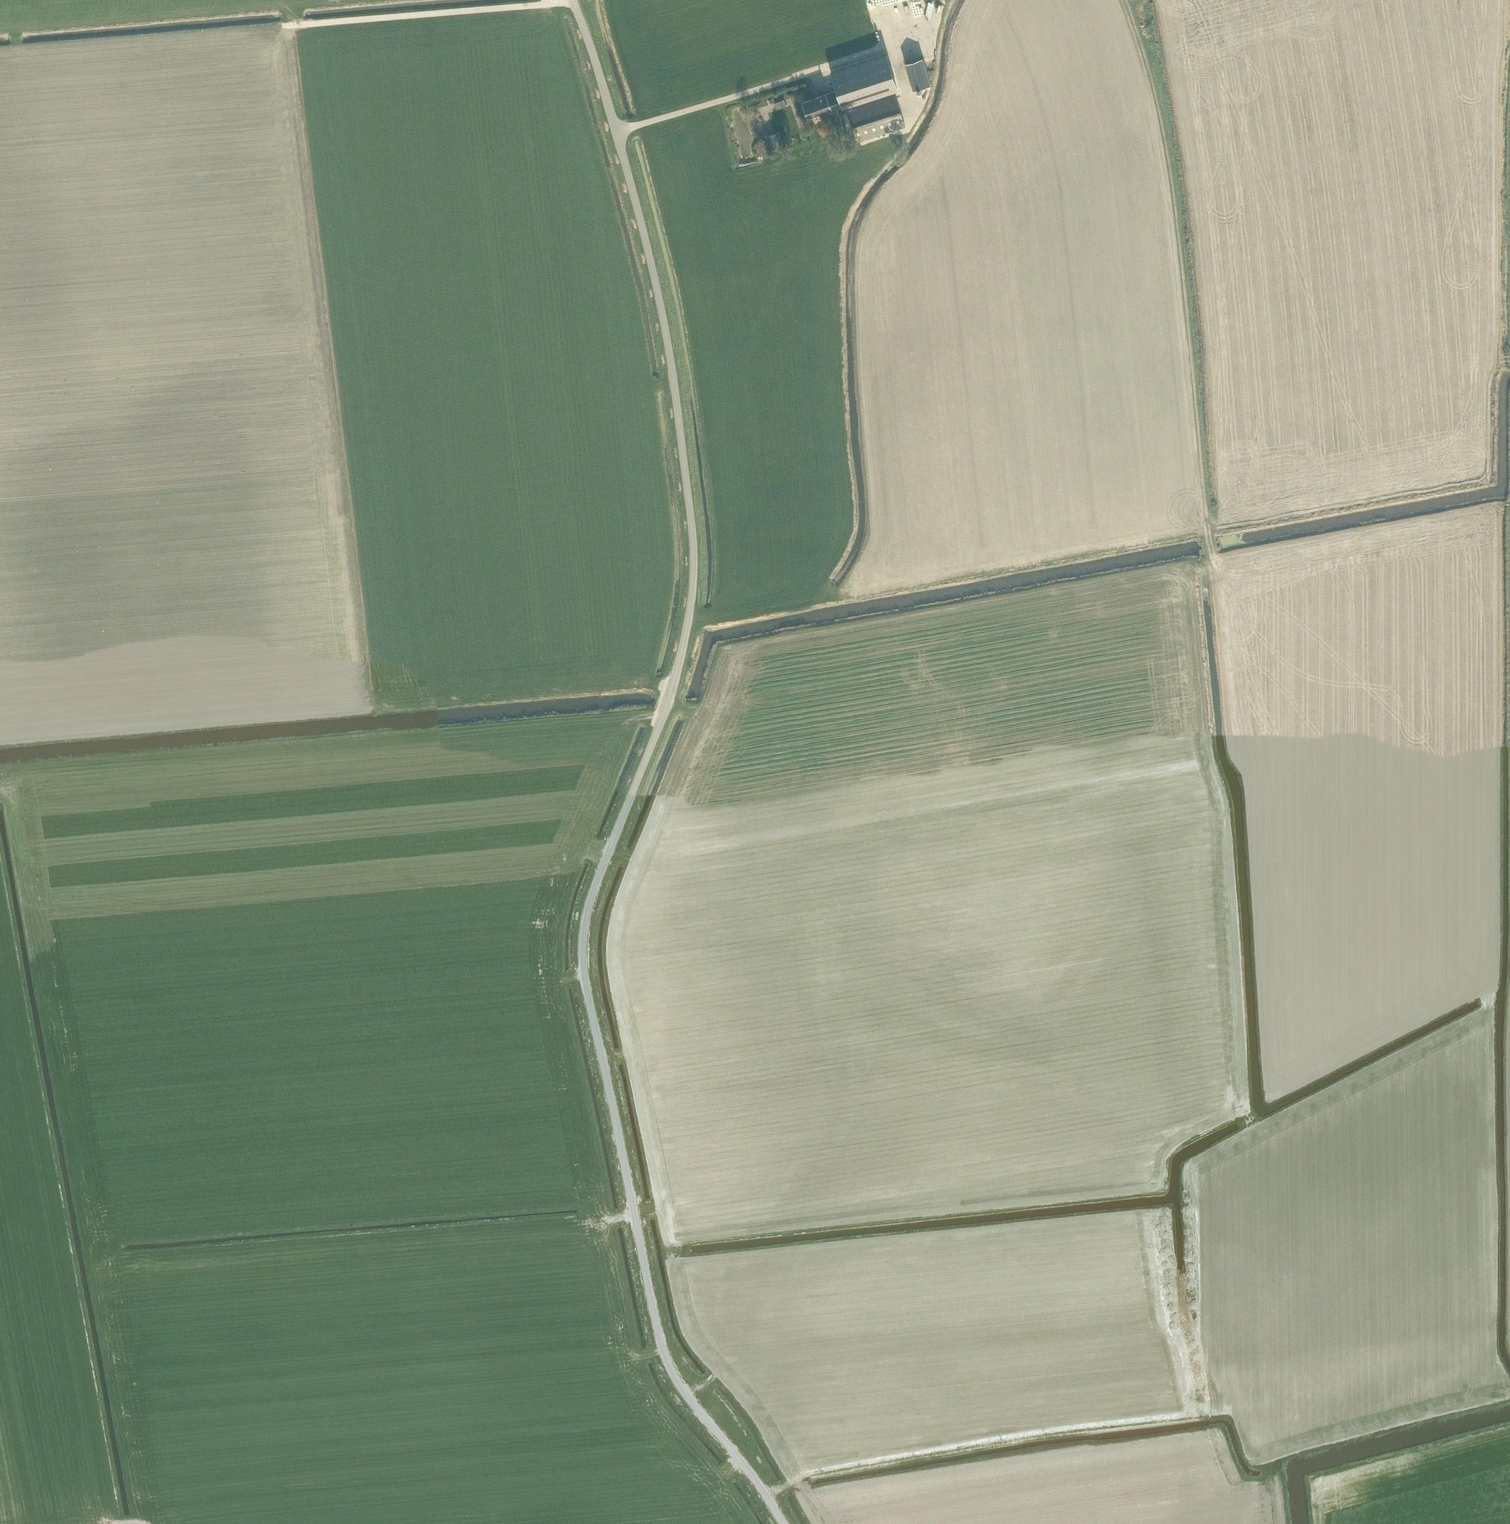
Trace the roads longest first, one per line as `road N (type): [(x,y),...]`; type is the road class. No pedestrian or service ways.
road 1 (unclassified): [(783,1523),(677,1382),(663,1351),(583,969),(592,893),(679,663),(693,547),(652,267),(573,0)]
road 2 (track): [(1127,0),(1166,145),(1181,268)]

